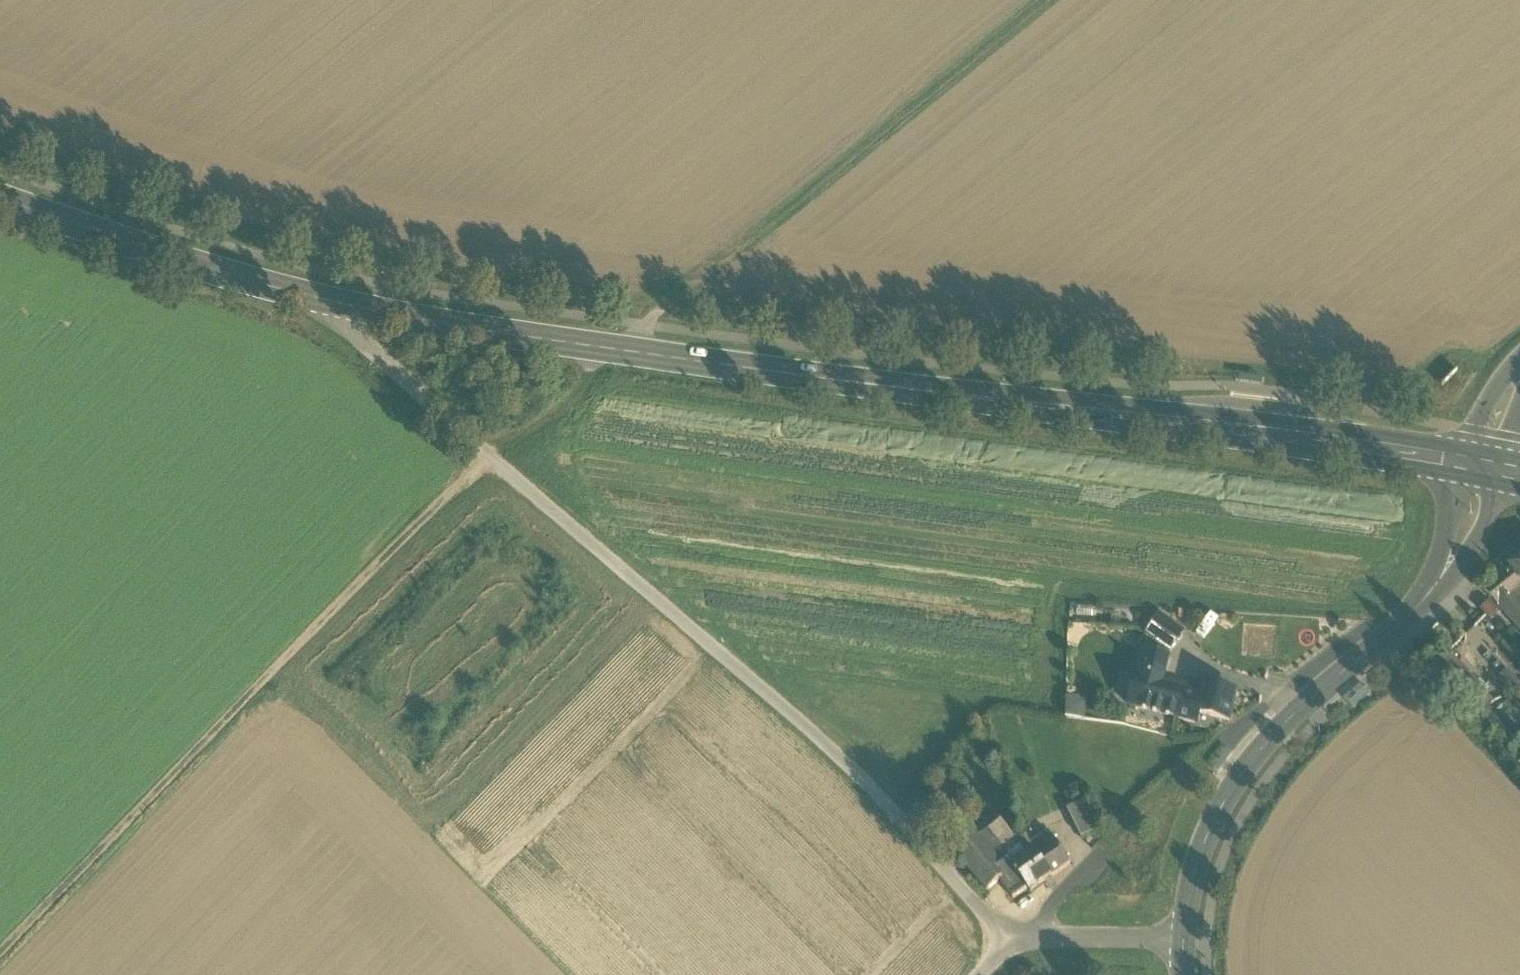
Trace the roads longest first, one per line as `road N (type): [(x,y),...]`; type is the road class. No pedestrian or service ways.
road 1 (track): [(1046,0),(486,455),(0,956)]
road 2 (tertiary): [(1464,464),(452,329),(309,298)]
road 3 (unclassified): [(309,298),(847,760),(1012,938)]
road 4 (tertiary): [(1398,627),(1293,717),(1236,782),(1204,842),(1183,946)]
road 5 (tertiary): [(309,298),(0,201)]
road 6 (tertiary): [(1398,627),(1442,592),(1475,550),(1507,474)]
road 7 (tertiary): [(1464,464),(1443,544),(1398,627)]
road 8 (unclassified): [(1012,938),(1183,946)]
road 9 (residential): [(1519,360),(1499,380),(1464,464)]

